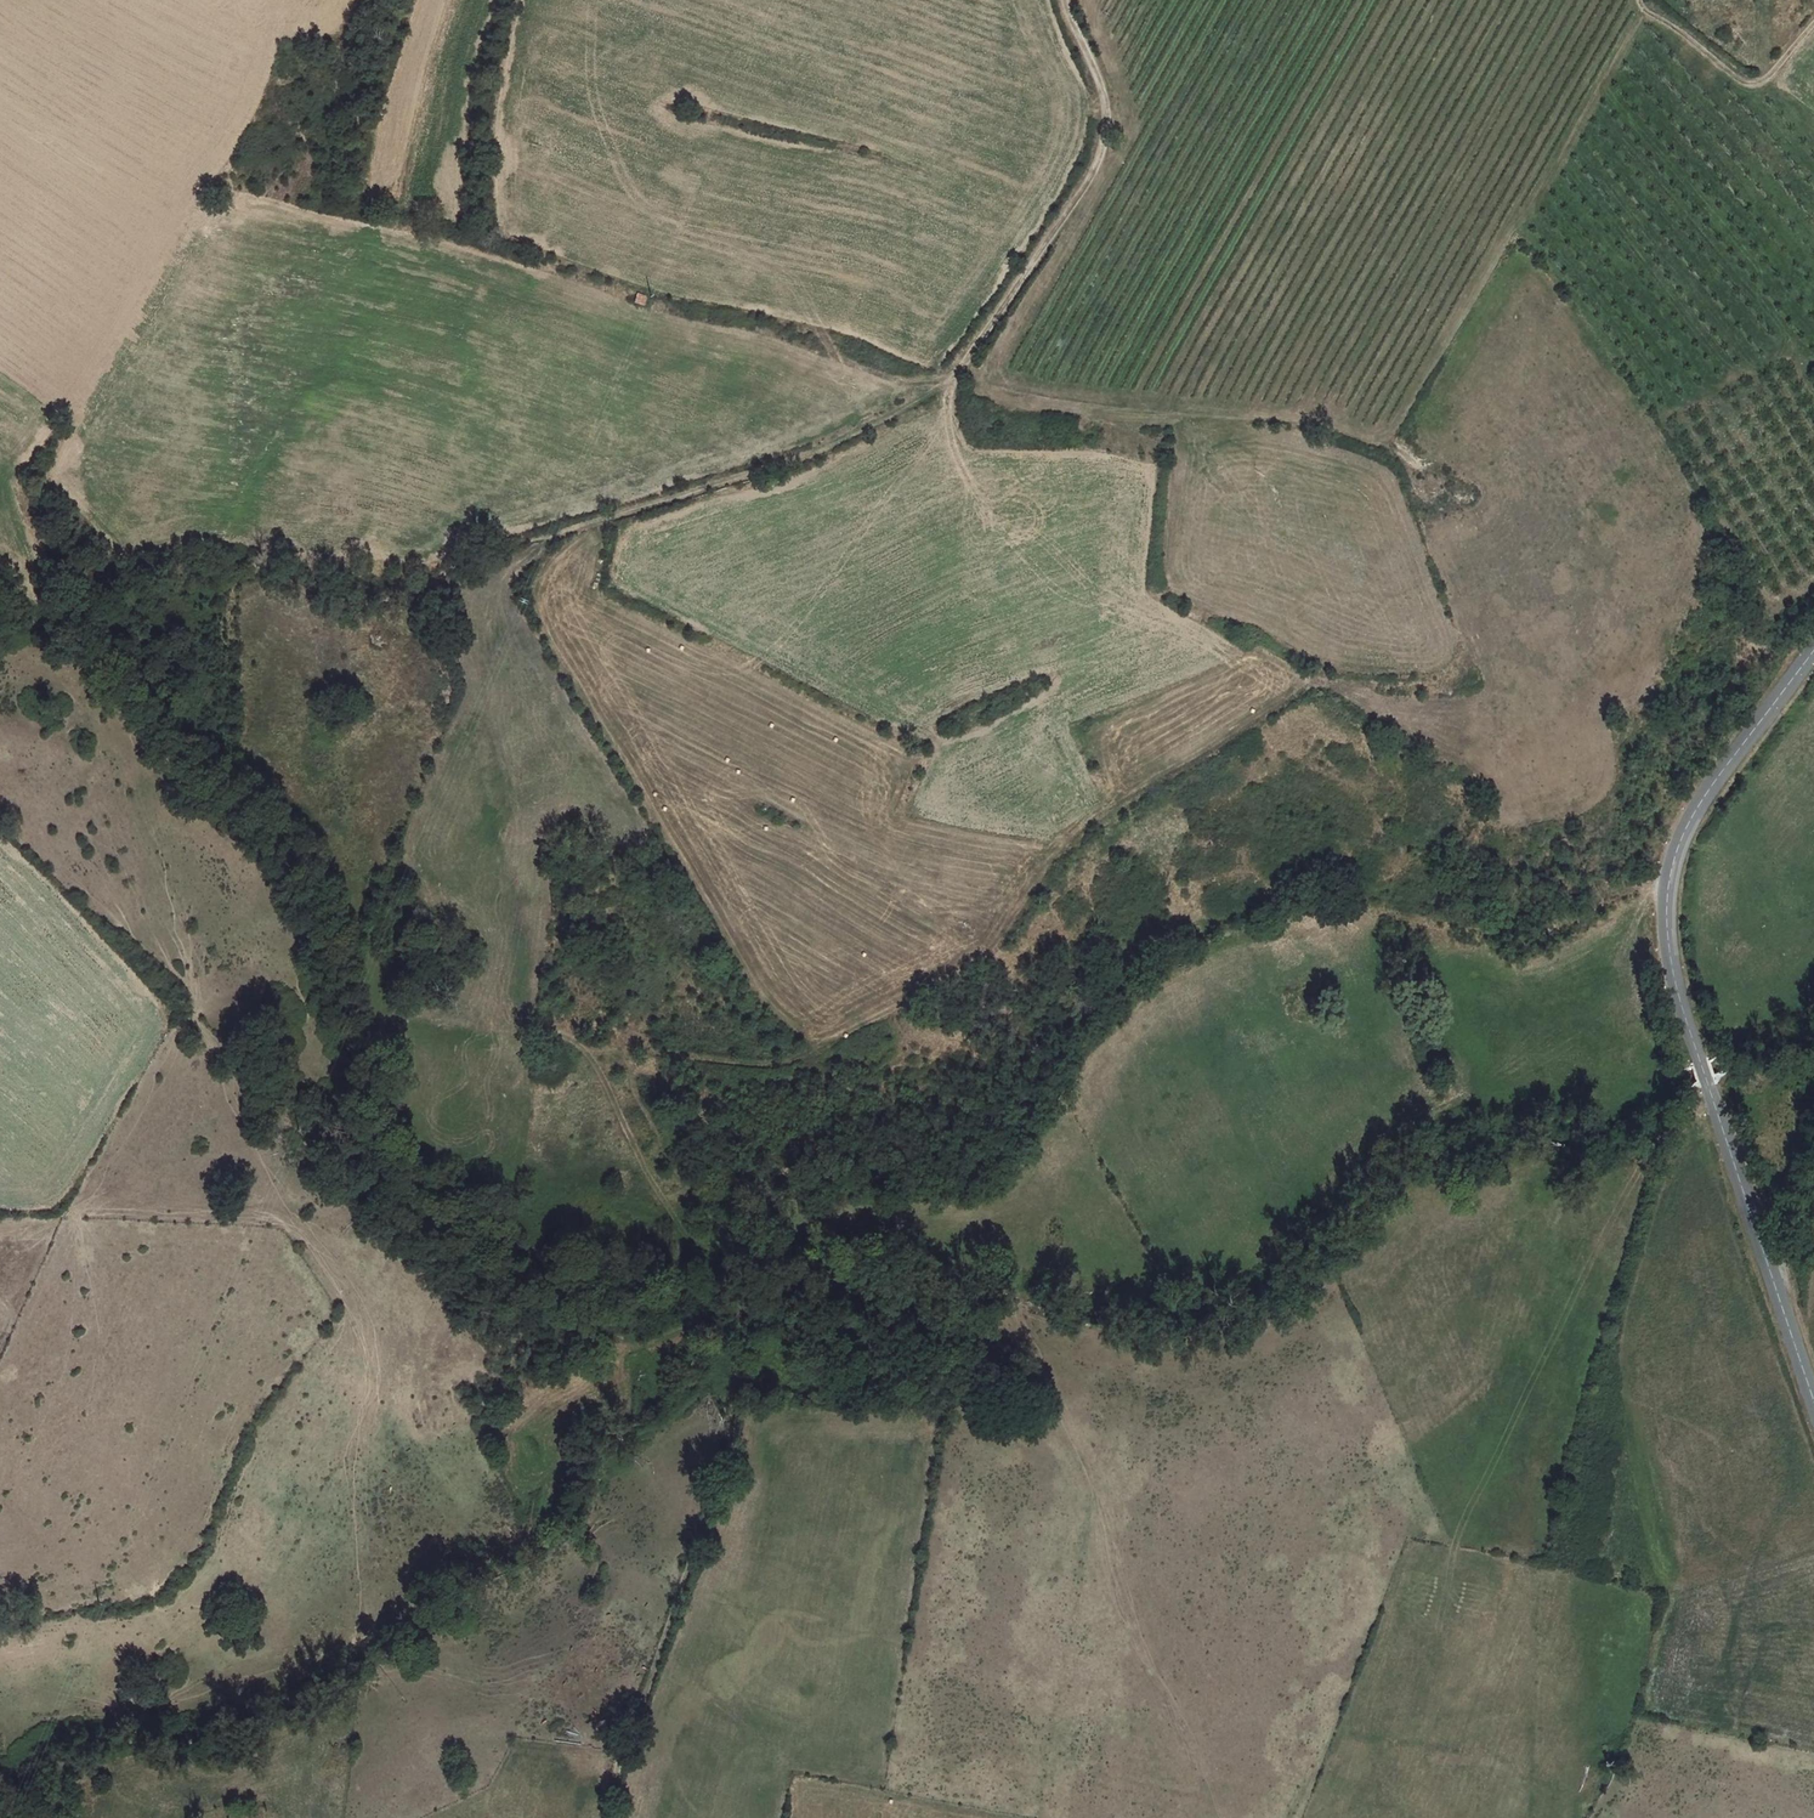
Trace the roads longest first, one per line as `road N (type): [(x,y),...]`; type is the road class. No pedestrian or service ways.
road 1 (track): [(601,1817),(730,1429),(746,1282),(741,1260),(675,1167),(620,1057),(640,1051),(761,1067),(892,1016),(958,976),(1052,855),(1106,808),(1308,683)]
road 2 (track): [(1067,0),(1068,22),(1102,106),(1090,165),(947,384),(736,479),(509,546),(392,595),(329,591),(242,563),(158,566),(62,609),(40,629),(0,640)]
road 3 (primary): [(1813,1403),(1698,1057),(1666,920),(1684,829),(1813,651)]

